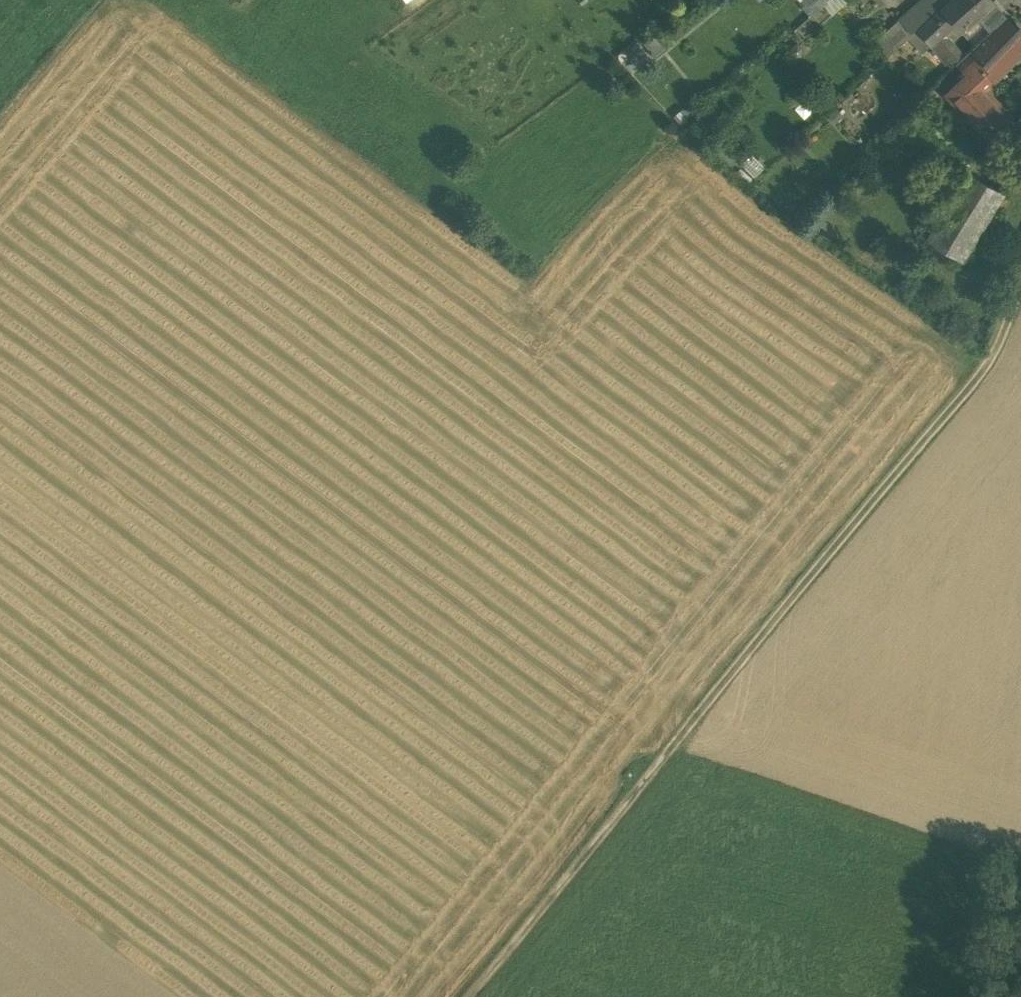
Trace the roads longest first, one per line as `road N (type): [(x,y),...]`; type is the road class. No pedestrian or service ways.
road 1 (track): [(1020,280),(995,351),(471,996)]

